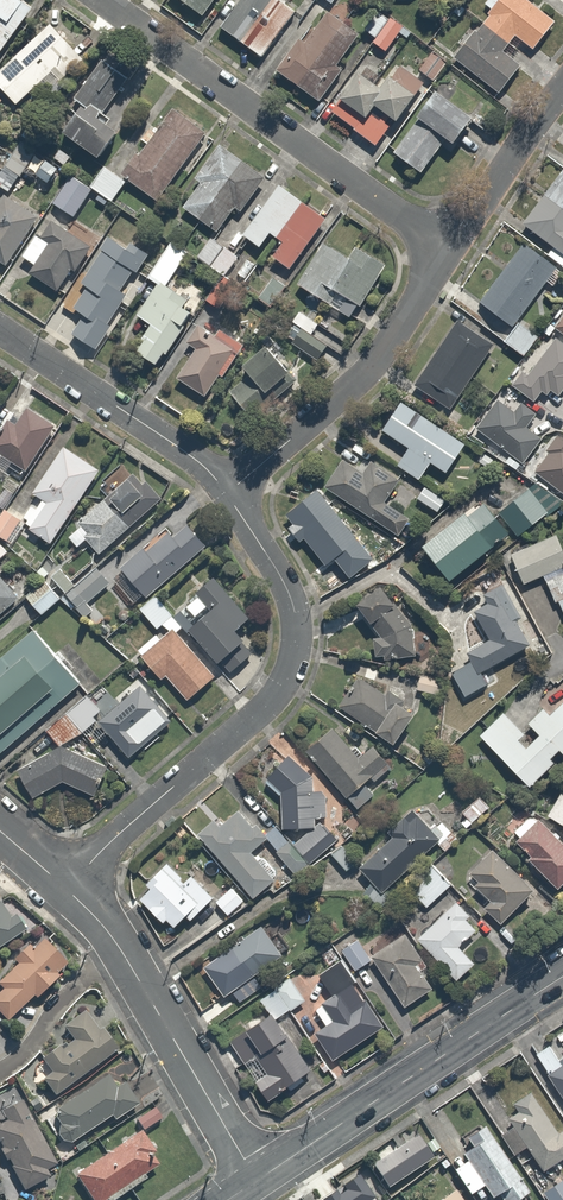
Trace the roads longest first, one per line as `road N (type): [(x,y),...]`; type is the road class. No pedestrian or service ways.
road 1 (residential): [(226,493),(284,598),(294,652),(271,697),(68,890)]
road 2 (residential): [(446,252),(105,0)]
road 3 (secondary): [(257,1181),(562,977)]
road 4 (tertiary): [(68,890),(118,946),(257,1181)]
road 5 (residential): [(446,252),(383,357),(226,493)]
road 6 (residential): [(0,328),(191,456),(226,493)]
road 7 (residential): [(562,89),(446,252)]

